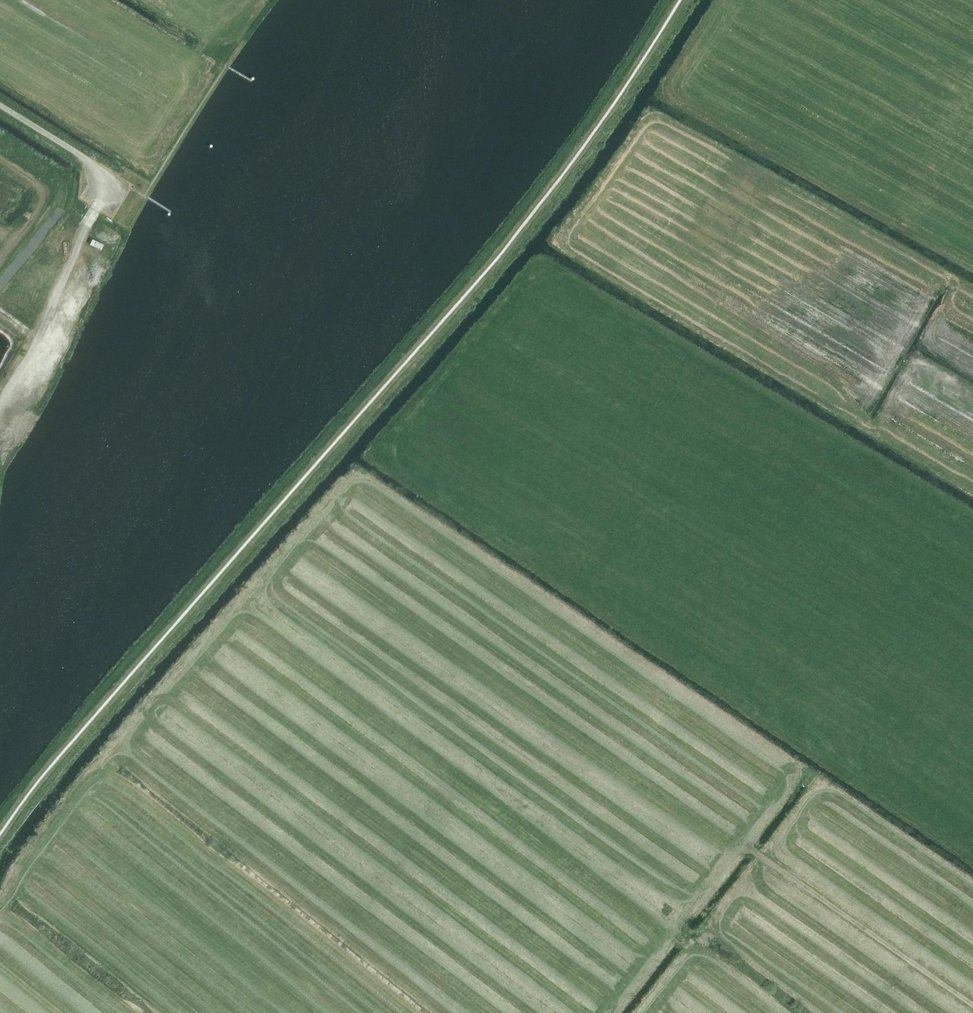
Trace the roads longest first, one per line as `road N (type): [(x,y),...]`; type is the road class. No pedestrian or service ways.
road 1 (track): [(972,1006),(743,848),(731,851),(610,1012)]
road 2 (unclassified): [(127,188),(0,108)]

